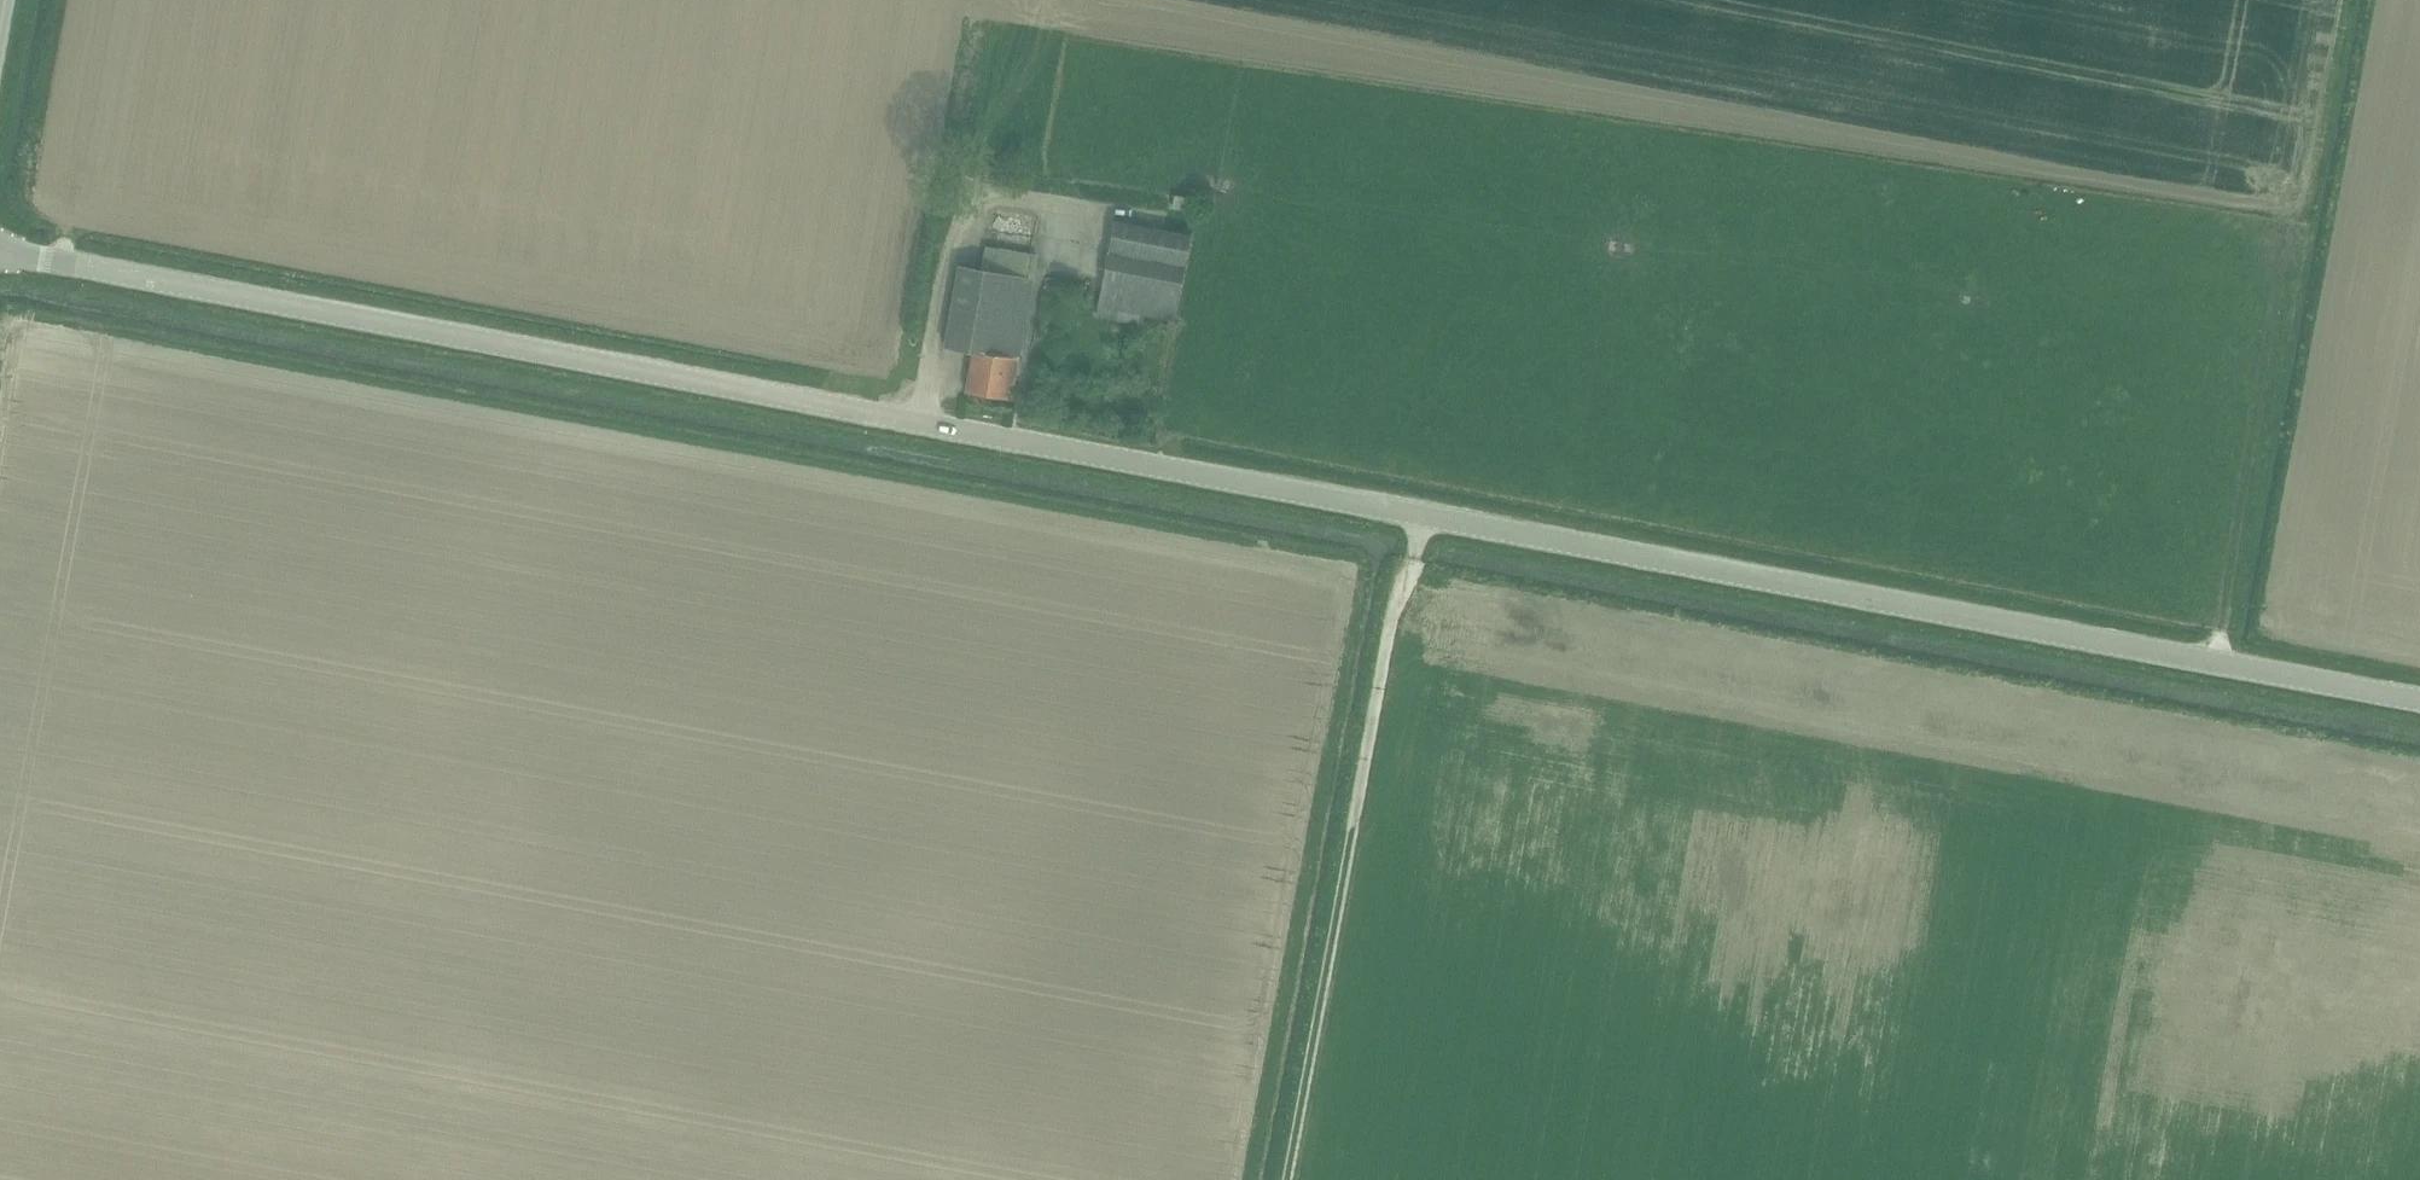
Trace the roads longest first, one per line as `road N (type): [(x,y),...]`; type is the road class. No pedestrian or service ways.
road 1 (unclassified): [(2419,700),(0,251)]

